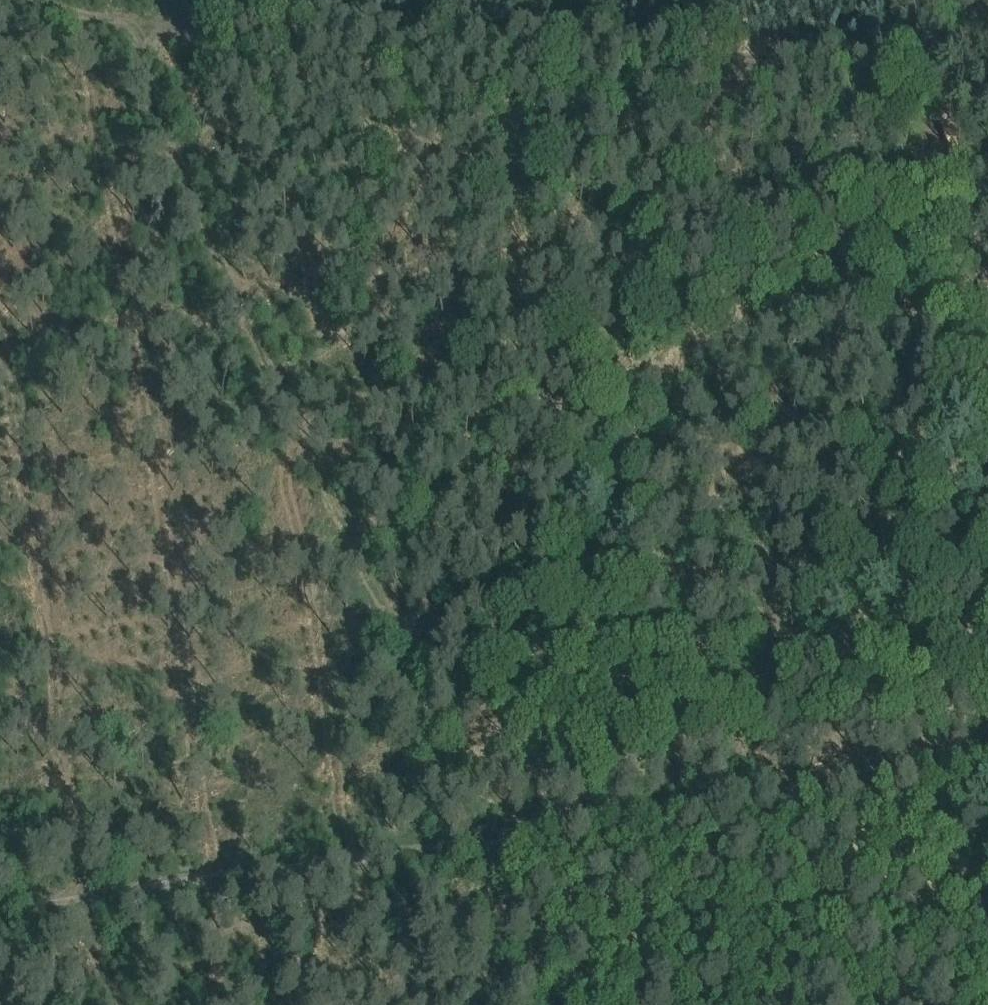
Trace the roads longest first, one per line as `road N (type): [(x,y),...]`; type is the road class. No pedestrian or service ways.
road 1 (track): [(122,6),(551,1004)]
road 2 (track): [(987,776),(0,919)]
road 3 (track): [(120,0),(912,49)]
road 4 (track): [(987,367),(901,0)]

